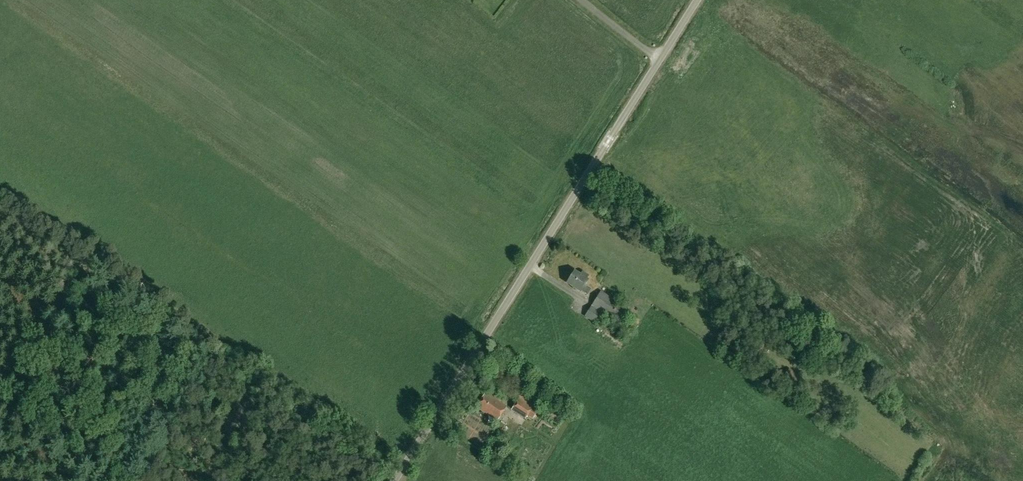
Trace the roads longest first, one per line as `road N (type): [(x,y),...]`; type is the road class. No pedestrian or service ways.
road 1 (unclassified): [(395,480),(698,0)]
road 2 (track): [(408,460),(394,454),(338,468),(231,438)]

